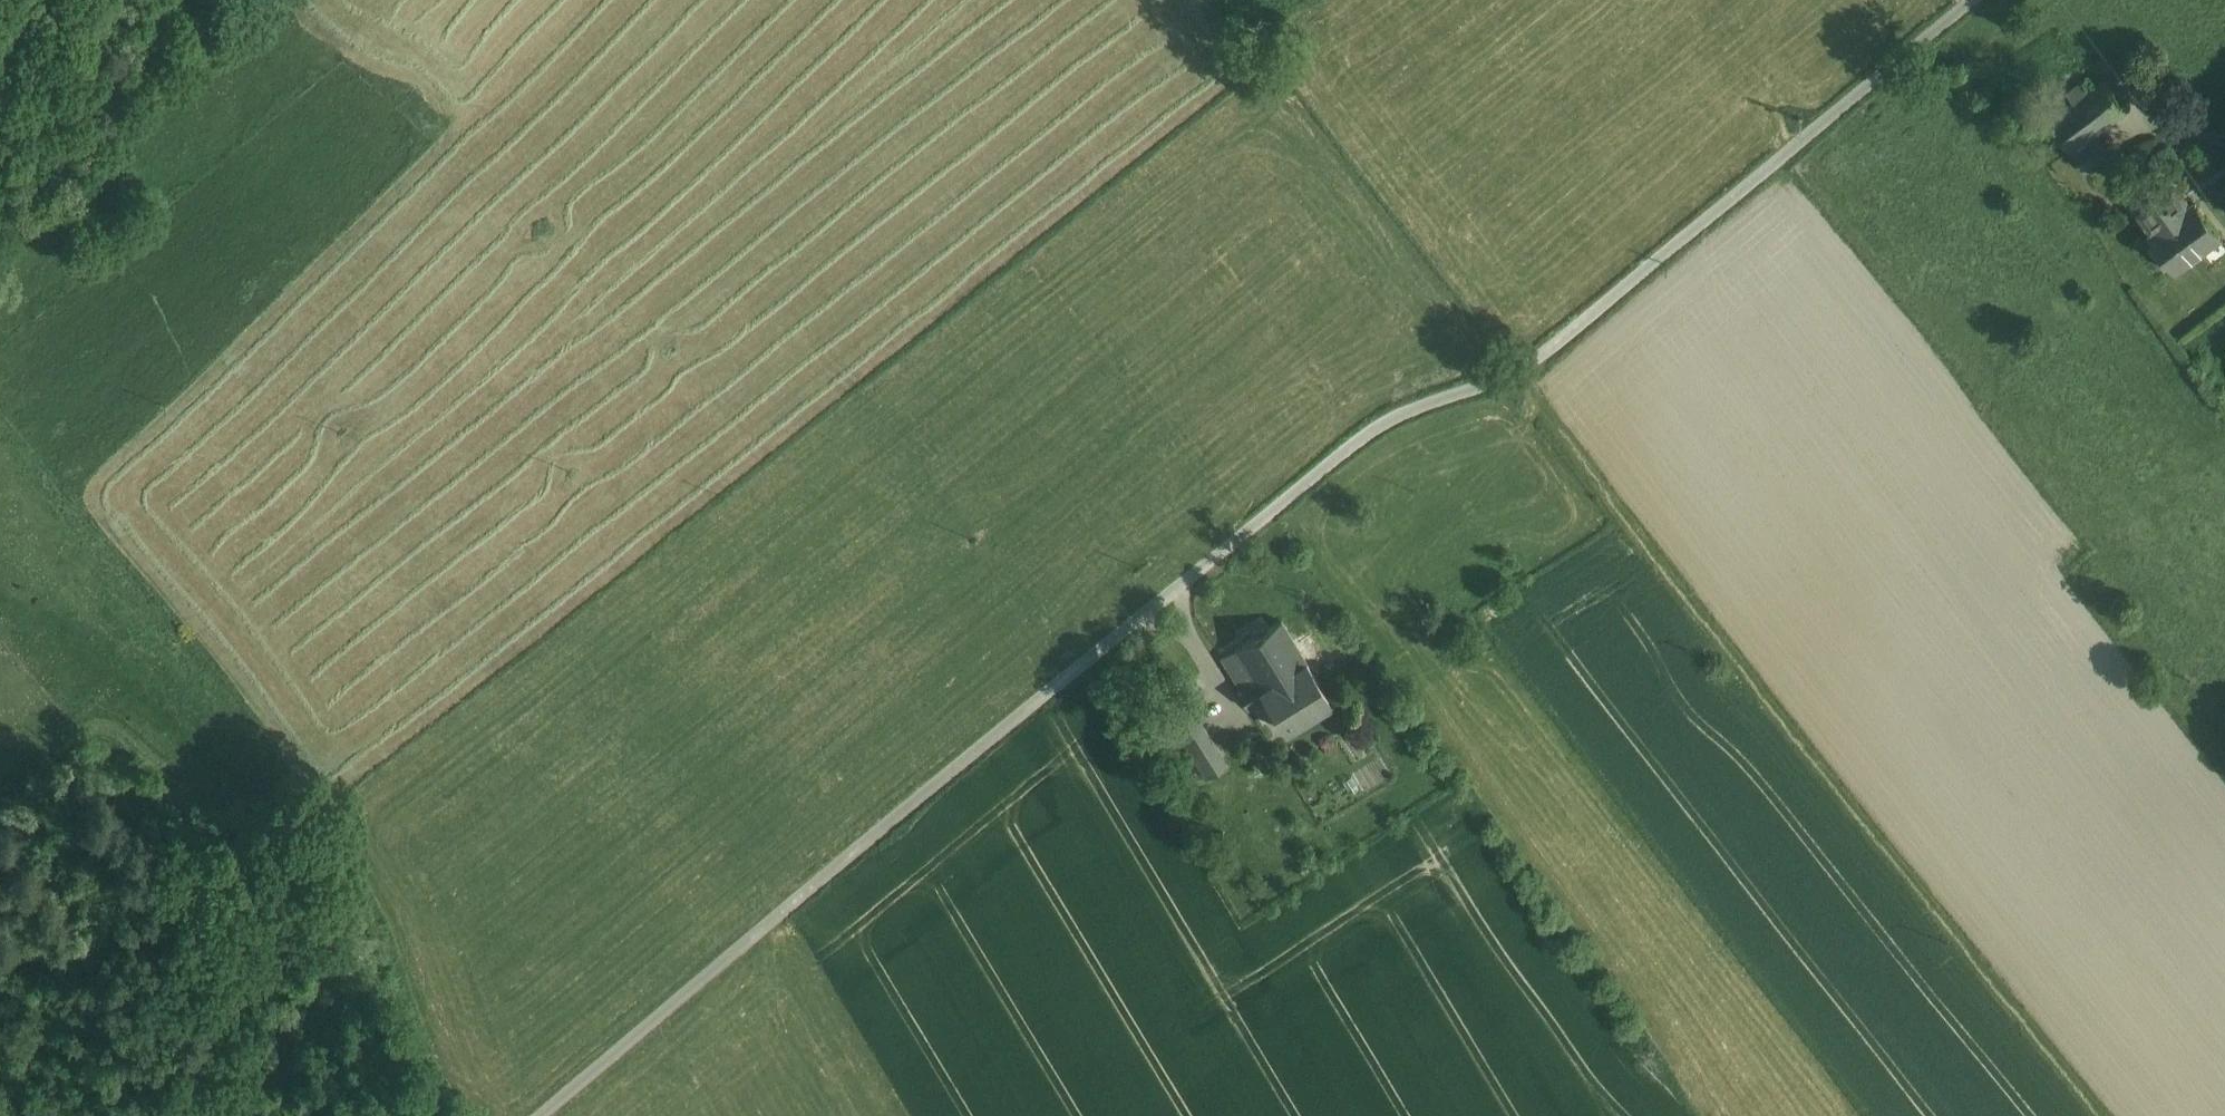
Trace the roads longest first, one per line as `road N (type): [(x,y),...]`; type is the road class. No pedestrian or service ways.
road 1 (unclassified): [(1976,0),(1516,375),(1385,422),(539,1115)]
road 2 (track): [(1516,375),(2106,1115)]

